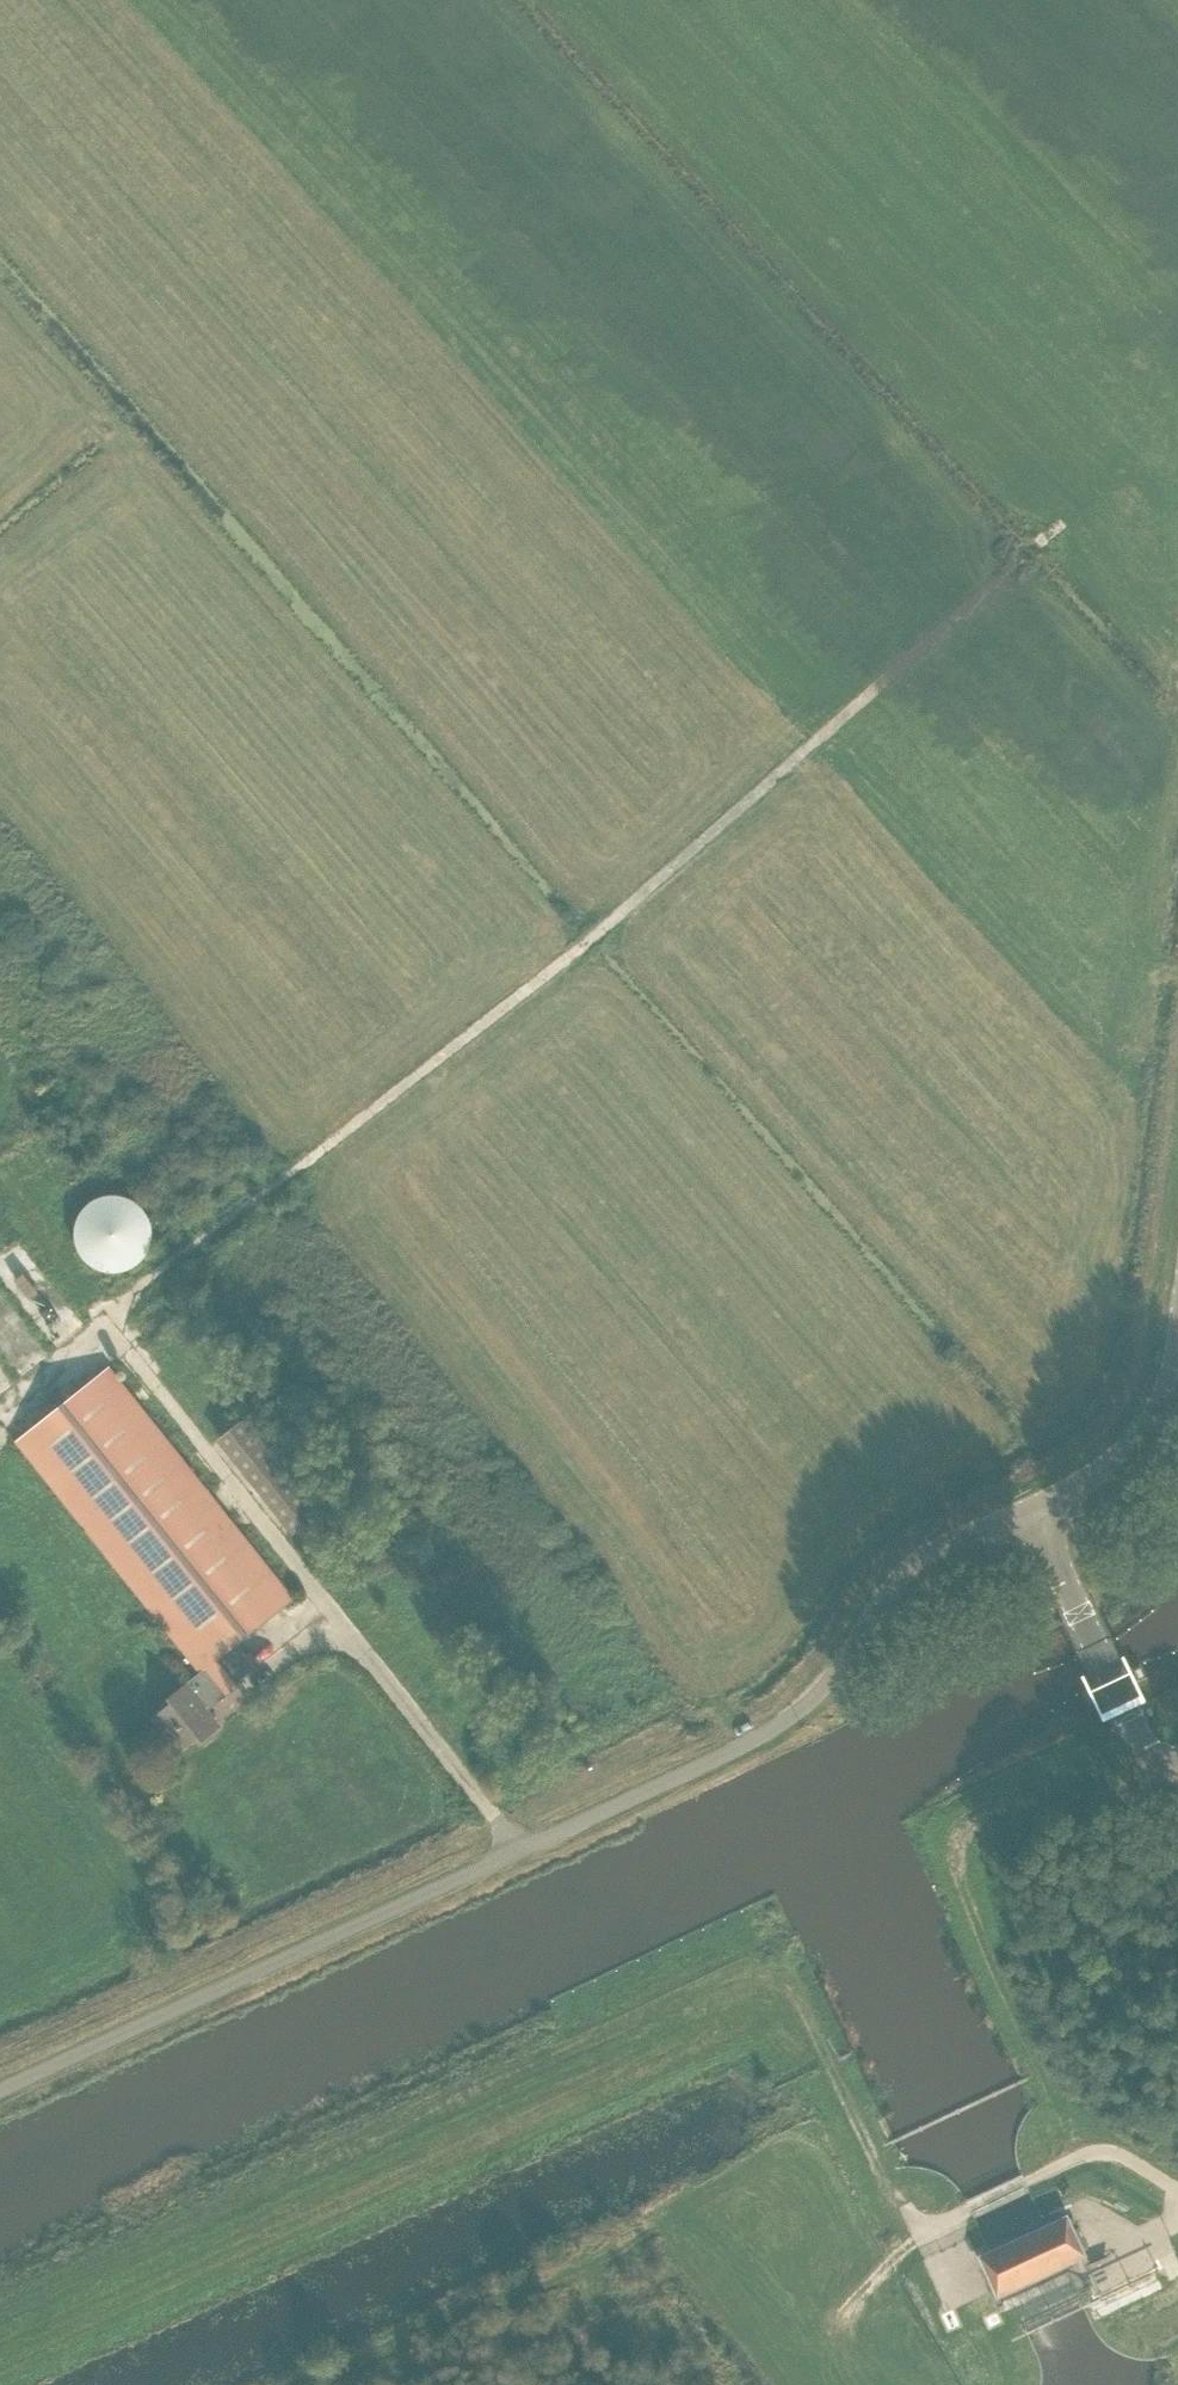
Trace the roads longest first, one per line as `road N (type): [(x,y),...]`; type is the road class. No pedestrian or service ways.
road 1 (unclassified): [(0,2102),(768,1745),(833,1684),(876,1617),(929,1564),(1025,1516)]
road 2 (unclassified): [(1159,1788),(1025,1516)]
road 3 (unclassified): [(1025,1516),(1100,1472),(1148,1424),(1177,1297)]

